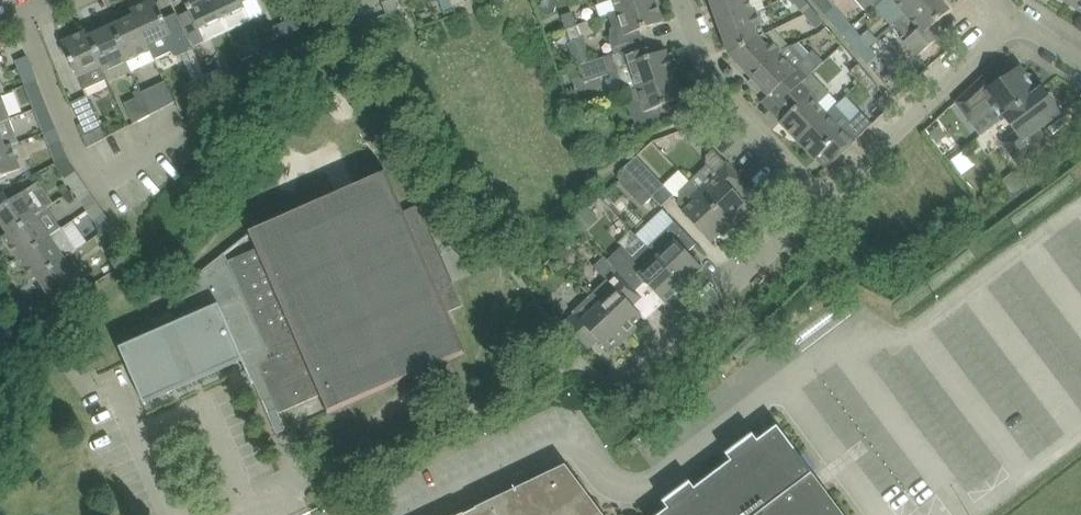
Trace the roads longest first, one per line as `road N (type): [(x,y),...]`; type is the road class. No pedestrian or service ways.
road 1 (residential): [(819,205),(1013,15)]
road 2 (residential): [(630,384),(819,205)]
road 3 (residential): [(819,205),(713,93),(682,0)]

